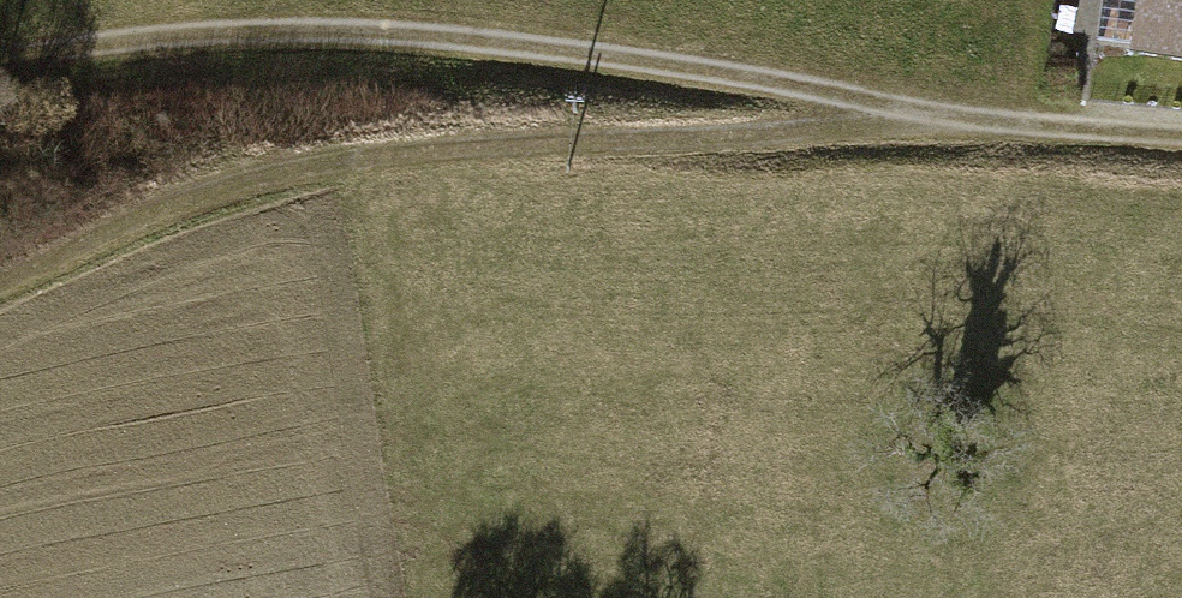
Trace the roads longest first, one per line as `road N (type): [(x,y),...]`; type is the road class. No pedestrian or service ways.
road 1 (track): [(1181,152),(1021,136),(506,49),(332,36),(48,54)]
road 2 (track): [(872,111),(809,128),(251,169),(0,261)]

